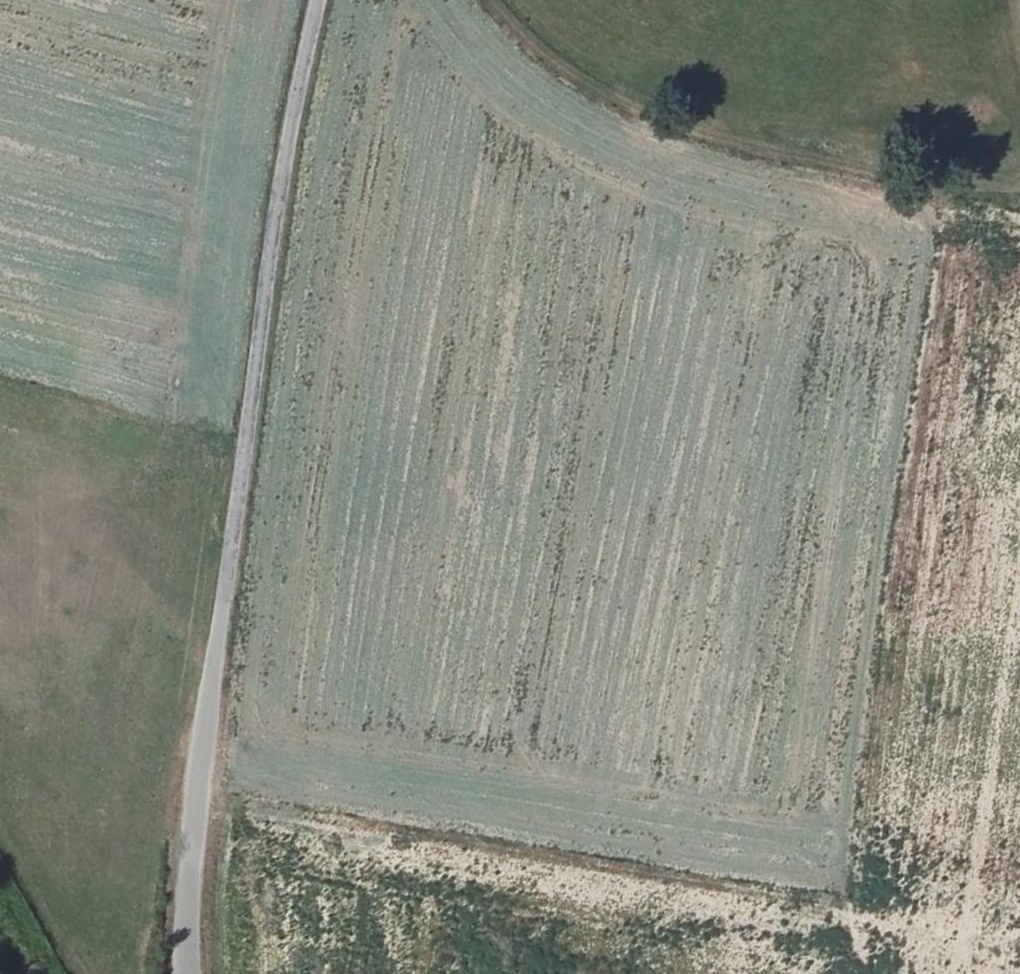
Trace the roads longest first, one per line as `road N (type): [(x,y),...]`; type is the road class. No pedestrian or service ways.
road 1 (unclassified): [(318,0),(270,252),(210,694),(187,973)]
road 2 (track): [(1019,188),(928,185),(694,133),(609,102),(524,38),(494,0)]

